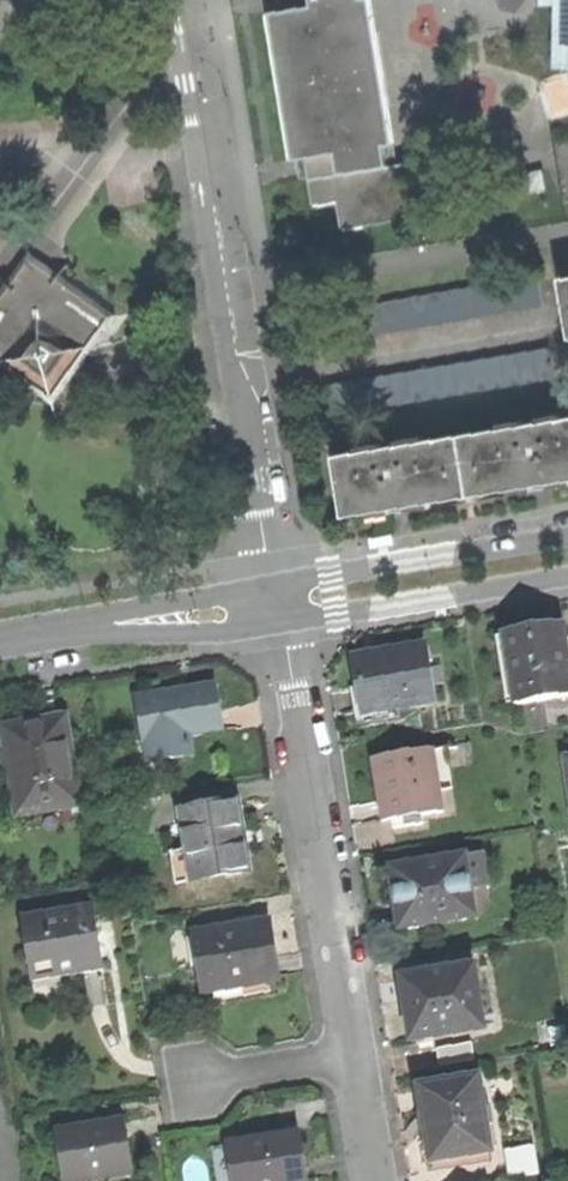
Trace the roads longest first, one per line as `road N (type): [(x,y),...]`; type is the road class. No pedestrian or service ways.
road 1 (residential): [(279,598),(183,0)]
road 2 (residential): [(279,598),(358,1055)]
road 3 (residential): [(279,598),(567,555)]
road 4 (residential): [(0,645),(279,598)]
road 5 (residential): [(199,1078),(358,1055)]
road 6 (residential): [(358,1055),(378,1180)]

